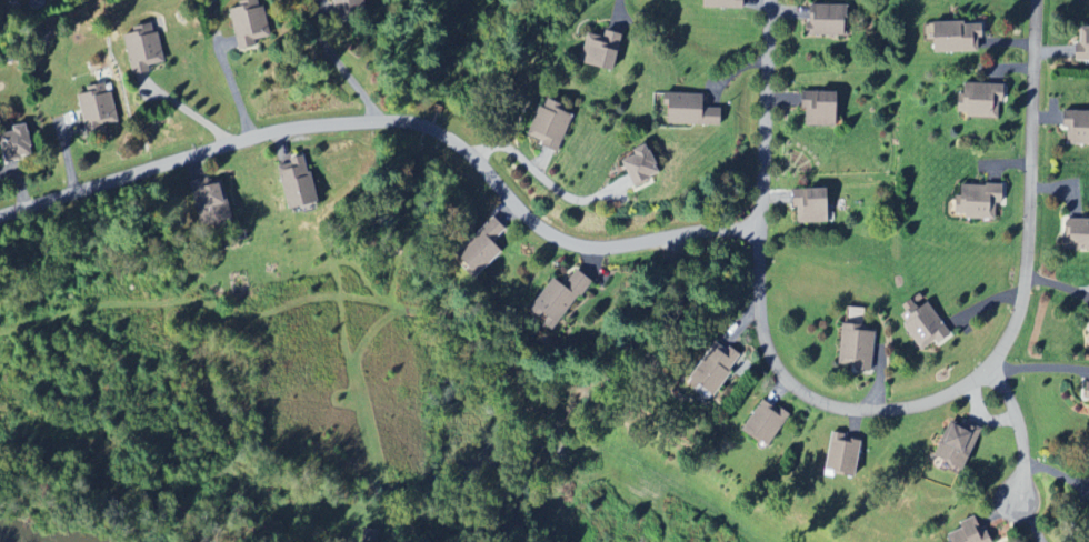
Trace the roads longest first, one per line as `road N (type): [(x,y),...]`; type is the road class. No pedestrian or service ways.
road 1 (residential): [(771,0),(761,313),(769,352),(806,395),(876,412),(953,392),(989,367),(1012,331),(1026,272),(1038,0)]
road 2 (residential): [(0,229),(311,129),(354,122),(454,140),(542,229),(583,244),(762,225)]
road 3 (residential): [(989,367),(1021,439),(1019,495)]

